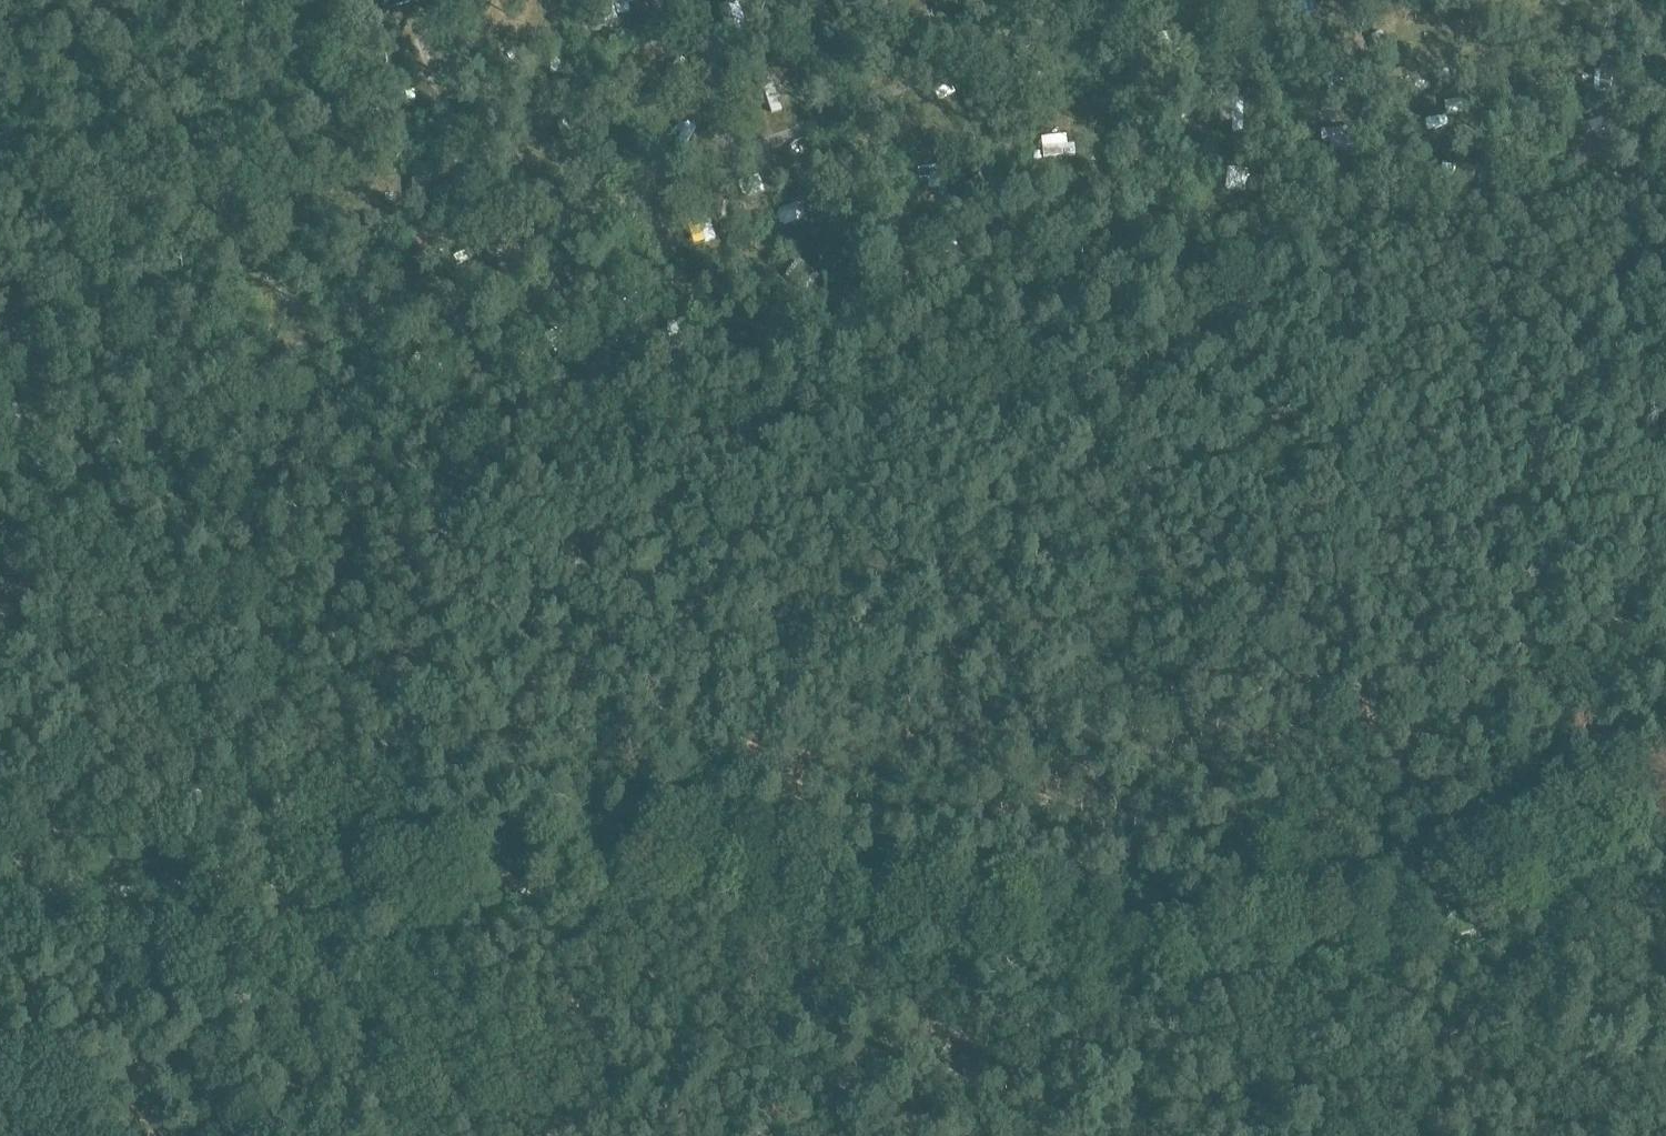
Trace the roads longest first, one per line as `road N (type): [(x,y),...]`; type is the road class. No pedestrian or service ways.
road 1 (track): [(1665,772),(1433,906),(1355,927),(1169,929),(1048,916),(661,842),(349,869),(255,889),(0,903)]

